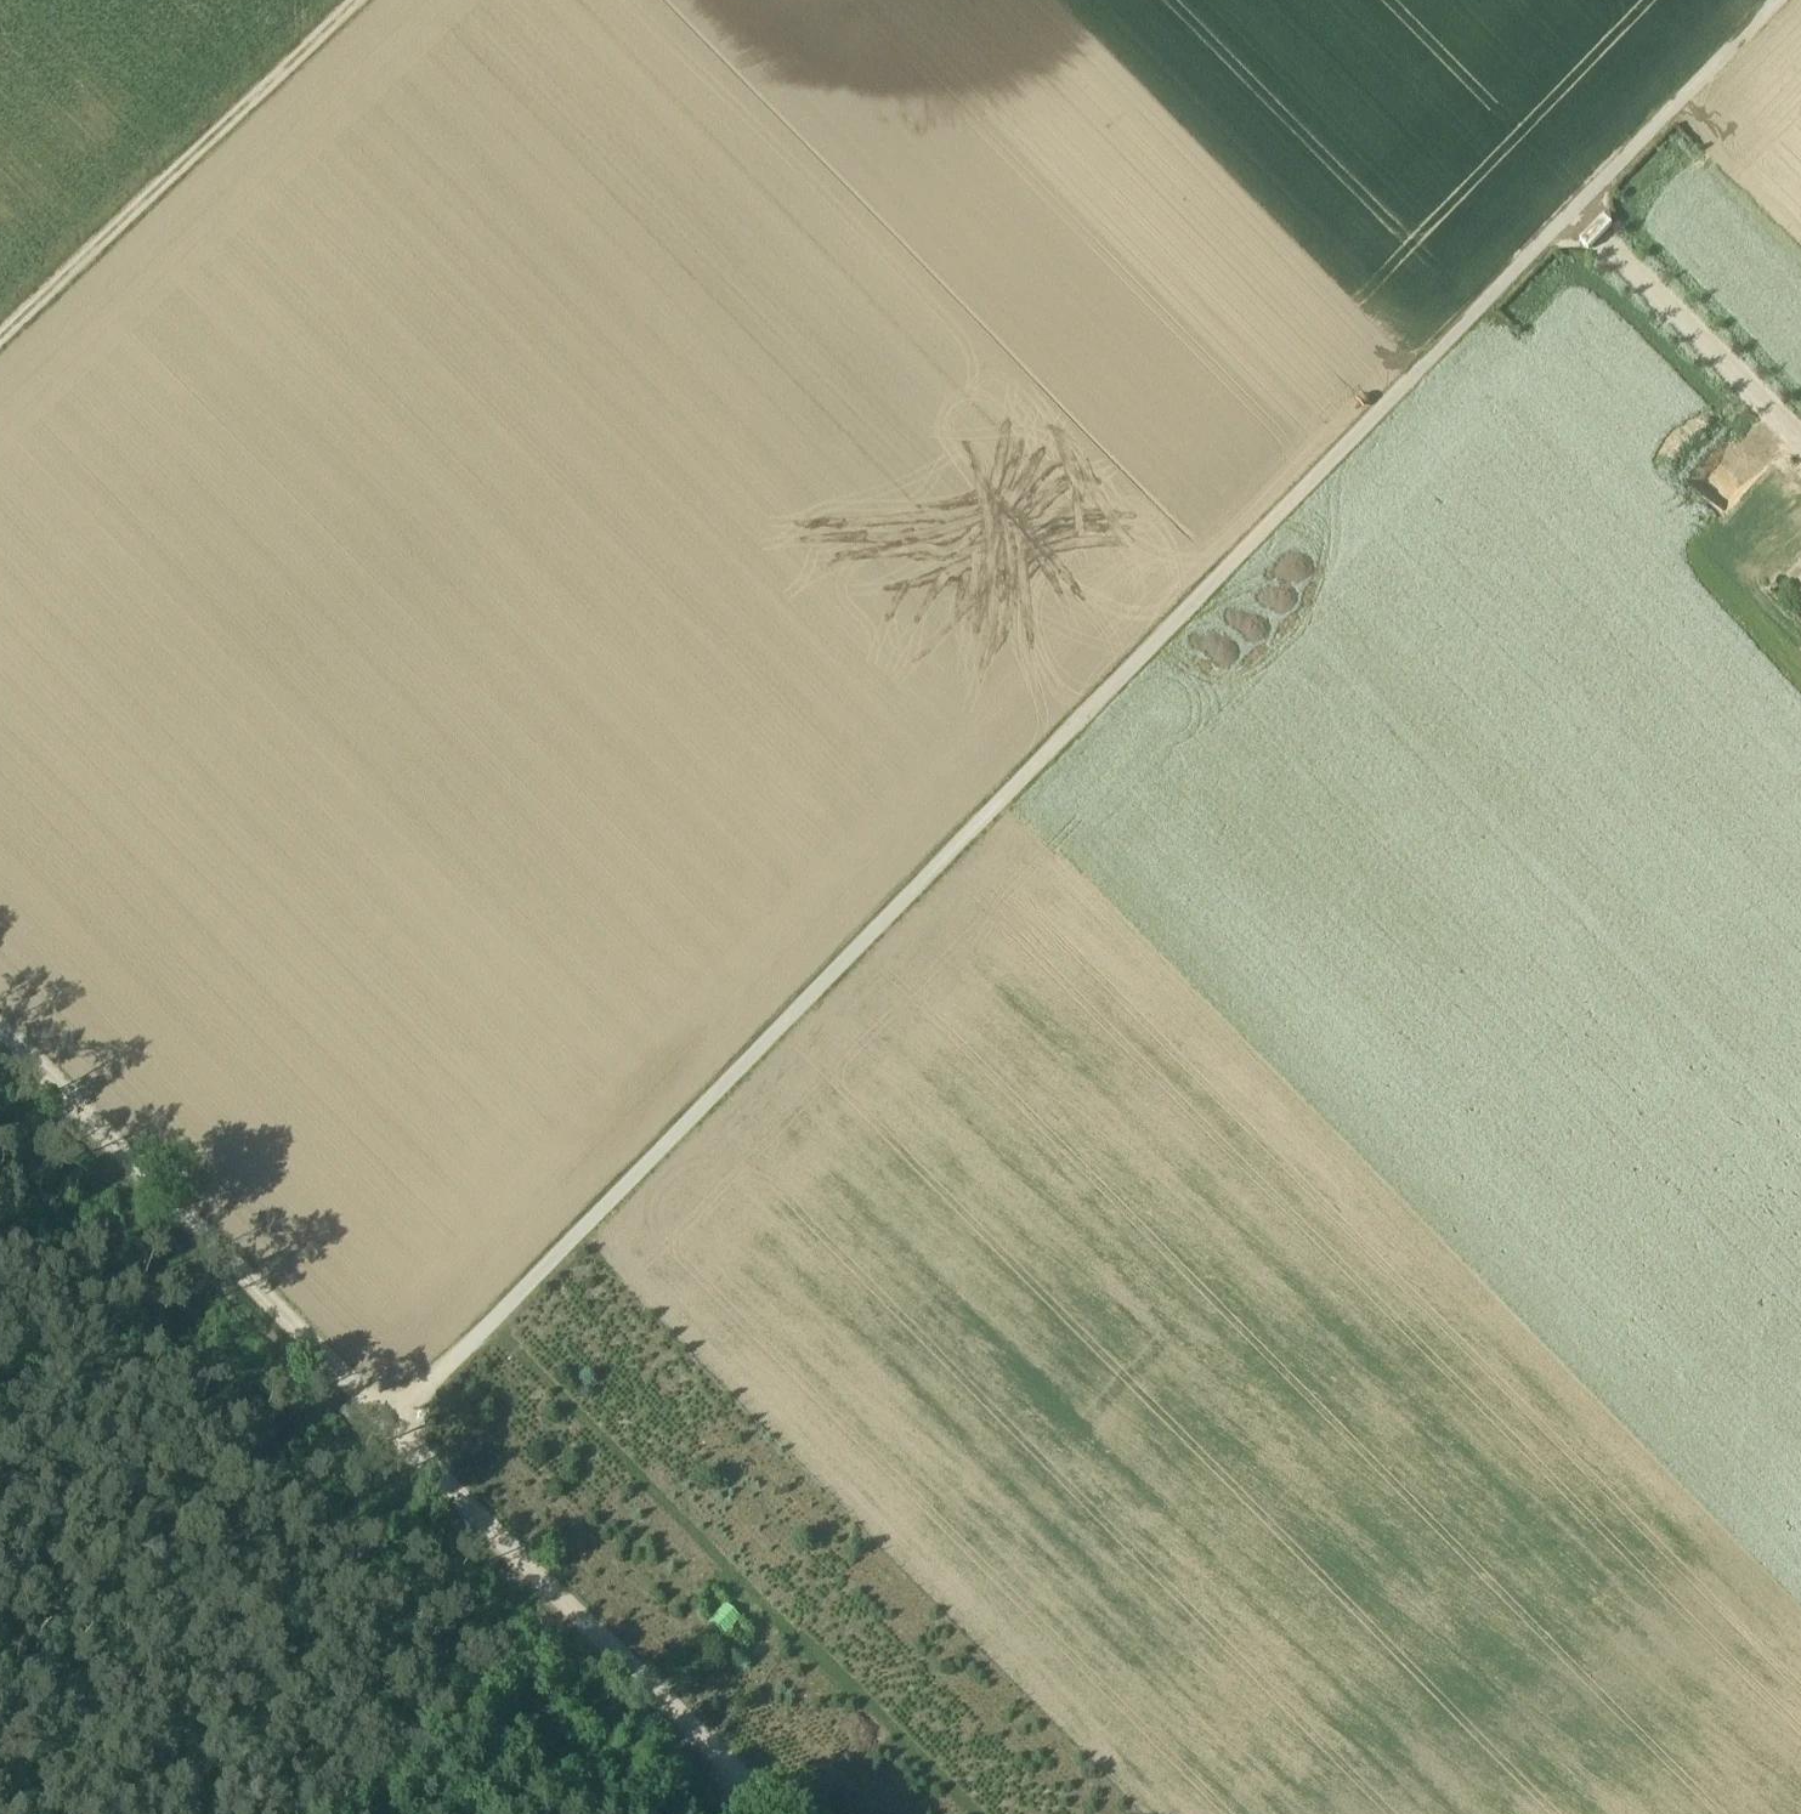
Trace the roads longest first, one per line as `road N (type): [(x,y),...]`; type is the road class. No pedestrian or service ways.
road 1 (track): [(1800,7),(412,1433)]
road 2 (track): [(412,1433),(0,1020)]
road 3 (track): [(780,1813),(412,1433)]
road 4 (track): [(354,0),(0,336)]
road 5 (track): [(113,1813),(0,1698)]

